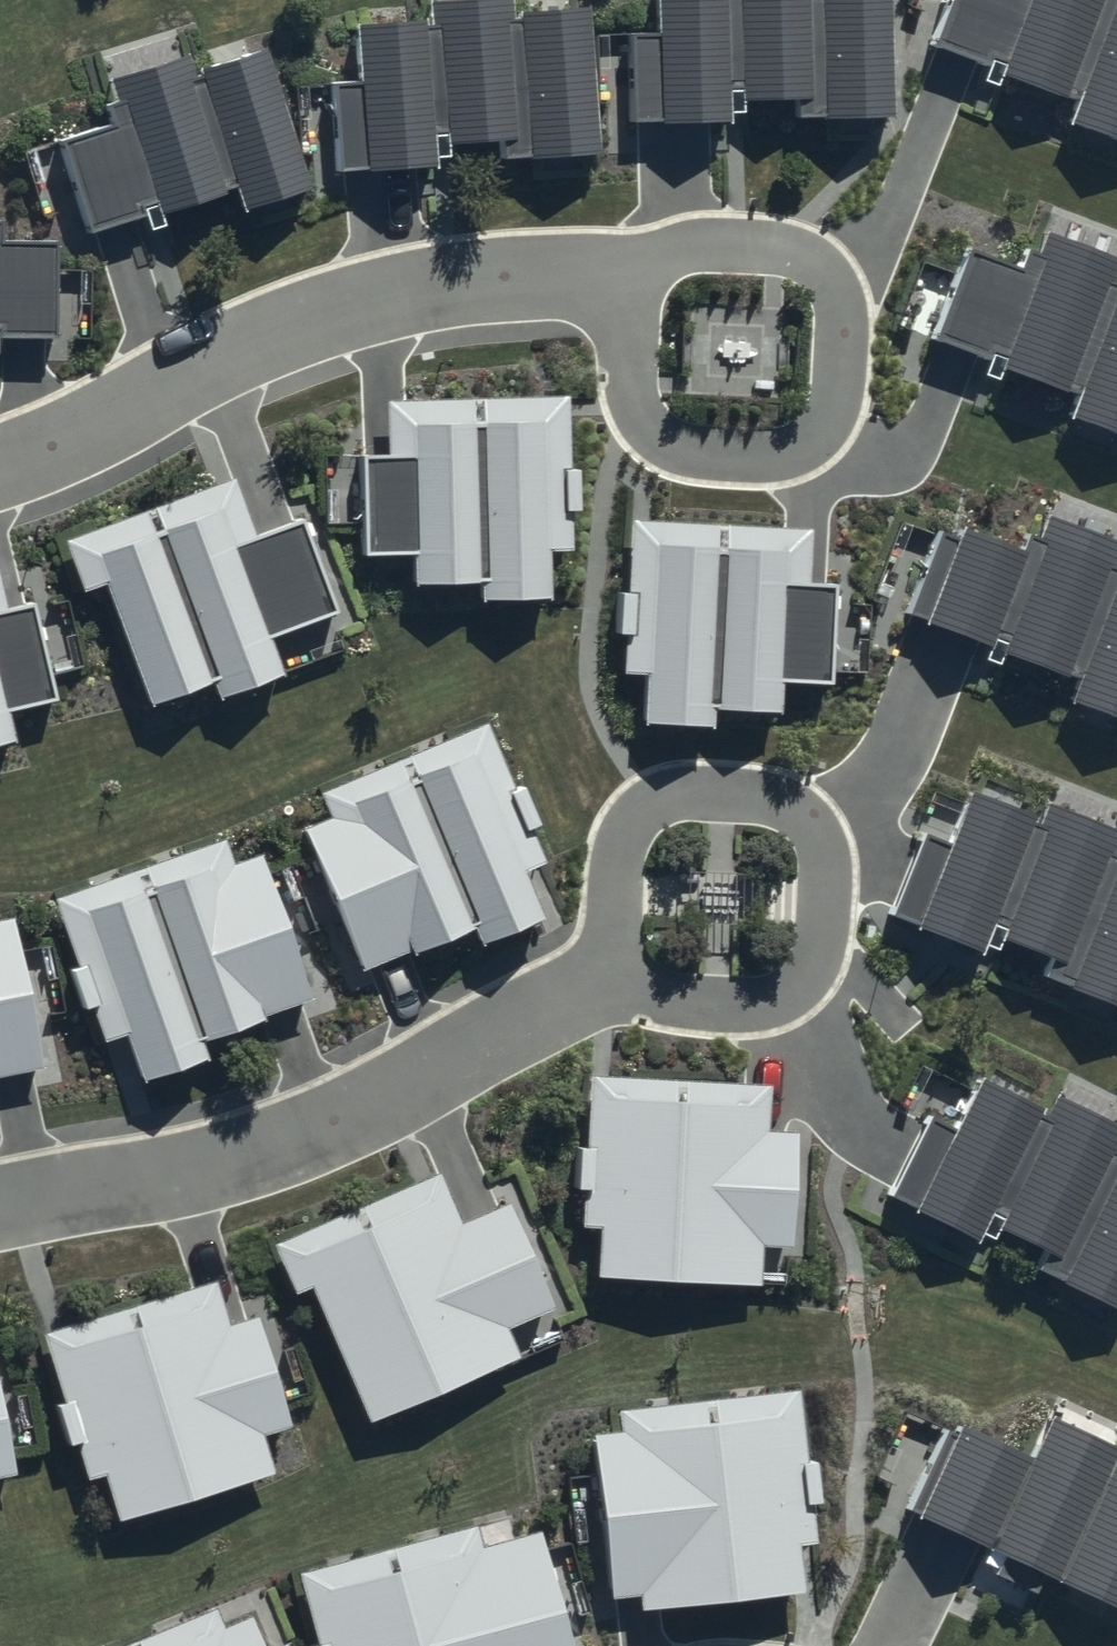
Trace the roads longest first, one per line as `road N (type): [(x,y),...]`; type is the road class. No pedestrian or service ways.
road 1 (residential): [(0,466),(225,362),(438,289),(638,288),(749,348)]
road 2 (residential): [(0,1216),(281,1150),(472,1061),(724,901)]

